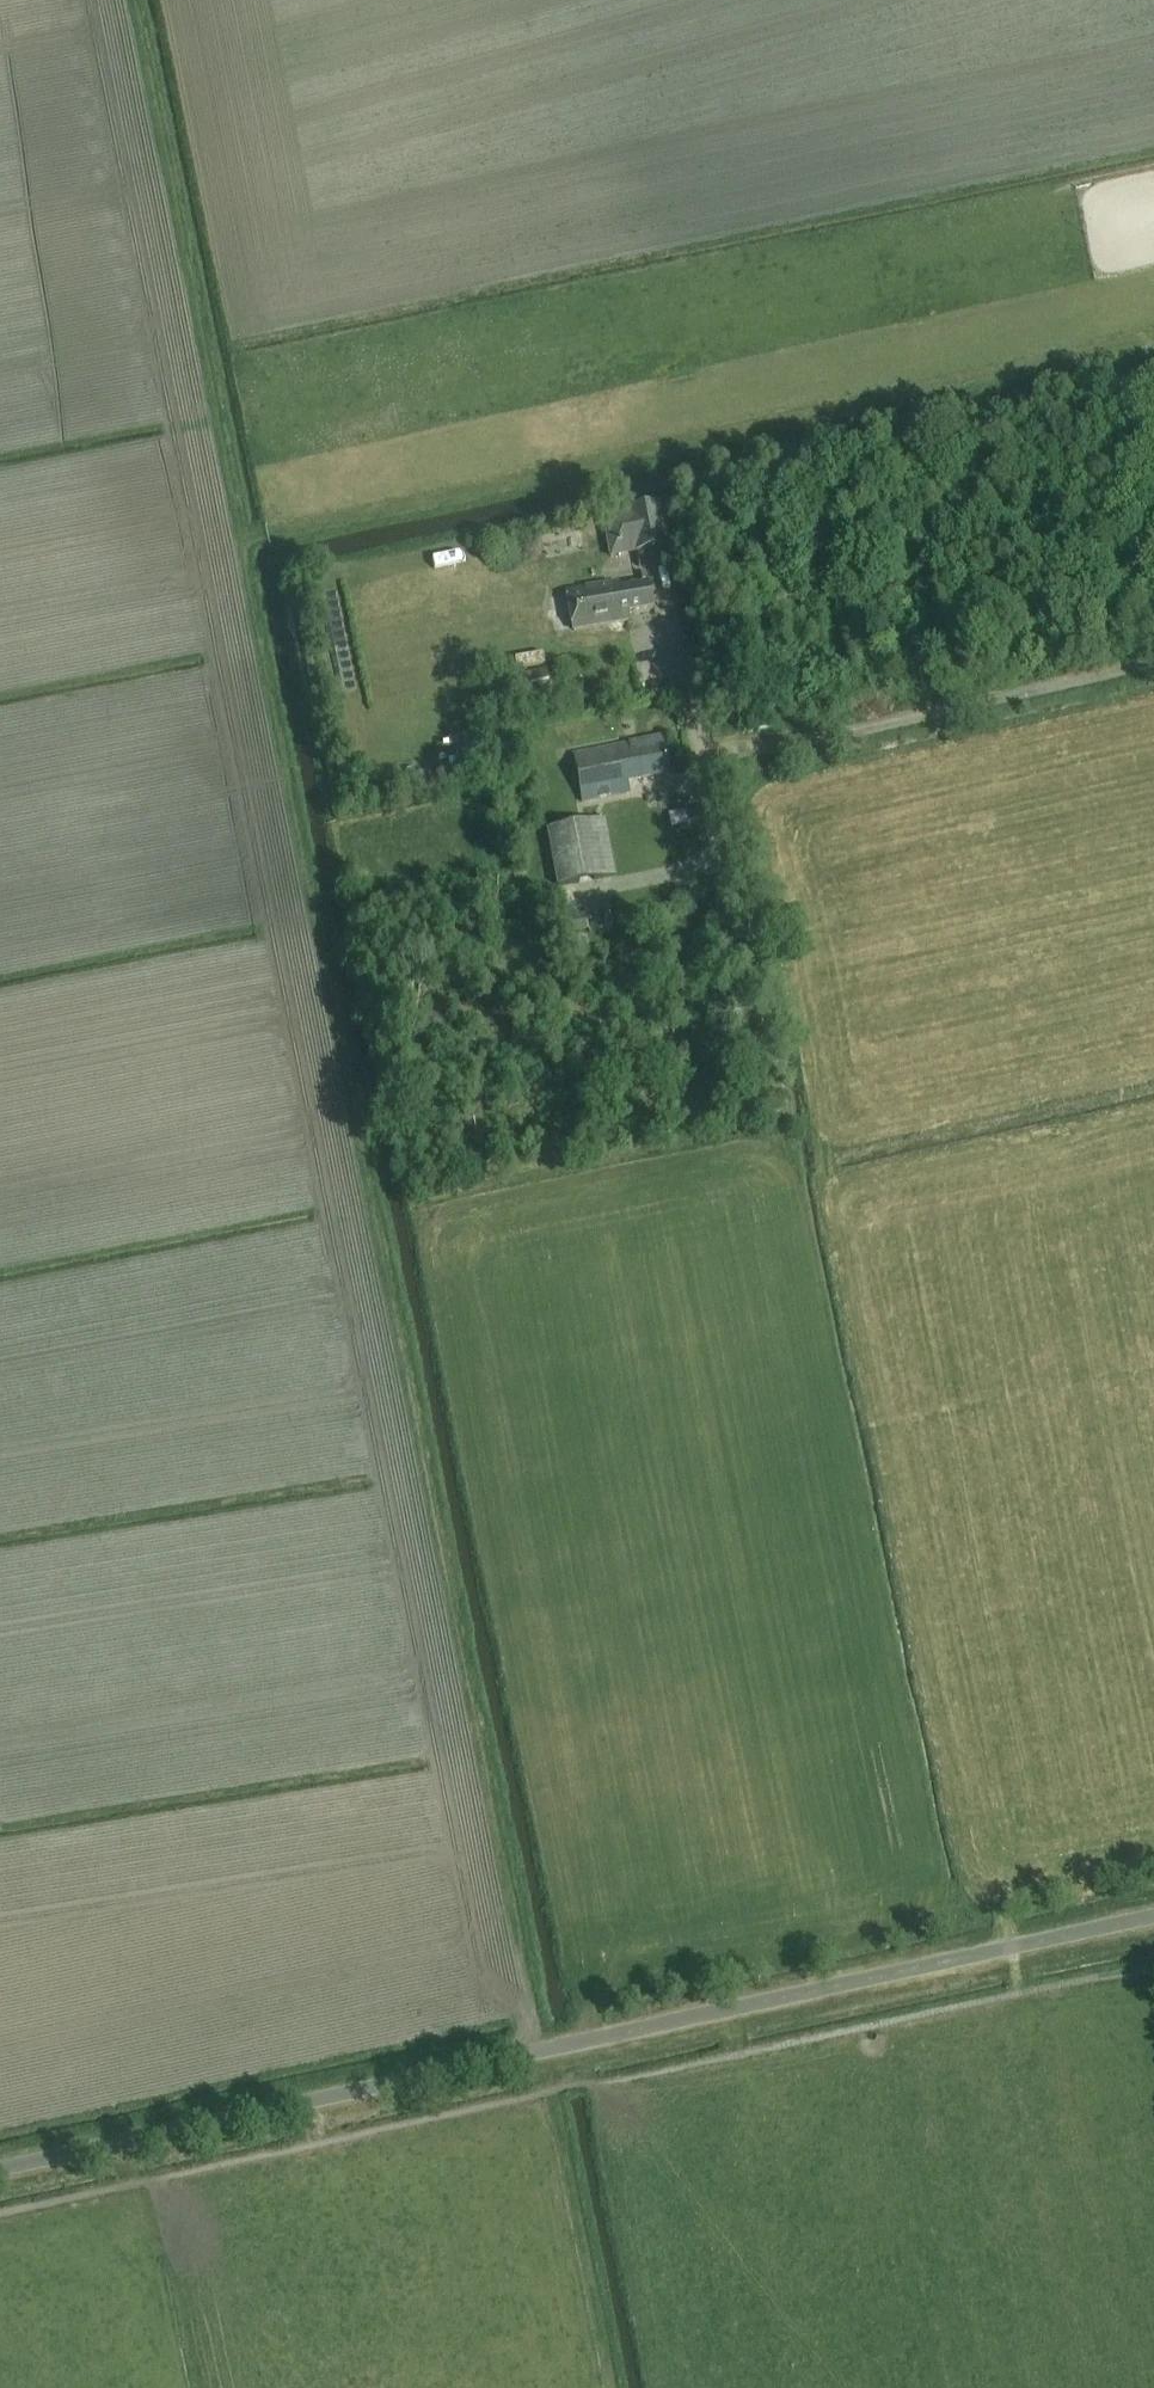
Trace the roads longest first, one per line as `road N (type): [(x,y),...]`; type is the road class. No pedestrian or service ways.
road 1 (unclassified): [(0,2169),(1153,1916)]
road 2 (track): [(1153,664),(711,761)]

